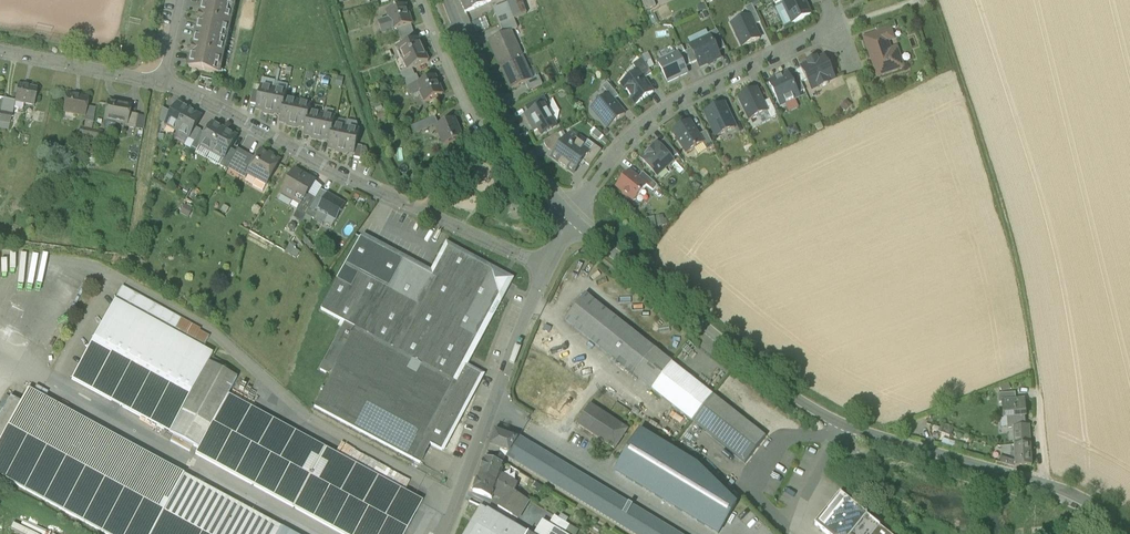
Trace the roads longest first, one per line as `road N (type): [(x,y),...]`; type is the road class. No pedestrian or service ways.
road 1 (unclassified): [(1047,486),(843,425),(786,391),(575,219)]
road 2 (residential): [(547,271),(160,81)]
road 3 (track): [(932,0),(1009,235),(1037,372)]
road 4 (residential): [(575,219),(605,168),(664,115),(843,30)]
road 5 (residential): [(547,271),(448,533)]
road 6 (residential): [(560,206),(503,122),(447,0)]
road 7 (residential): [(160,81),(0,51)]

